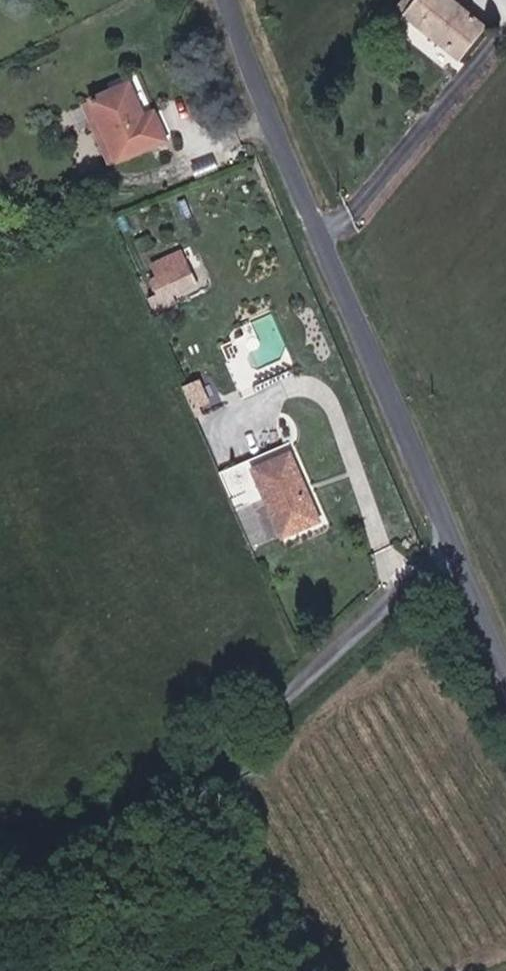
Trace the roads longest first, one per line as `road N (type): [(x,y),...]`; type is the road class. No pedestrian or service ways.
road 1 (tertiary): [(236,0),(457,540)]
road 2 (residential): [(0,845),(101,826),(180,799),(457,540)]

